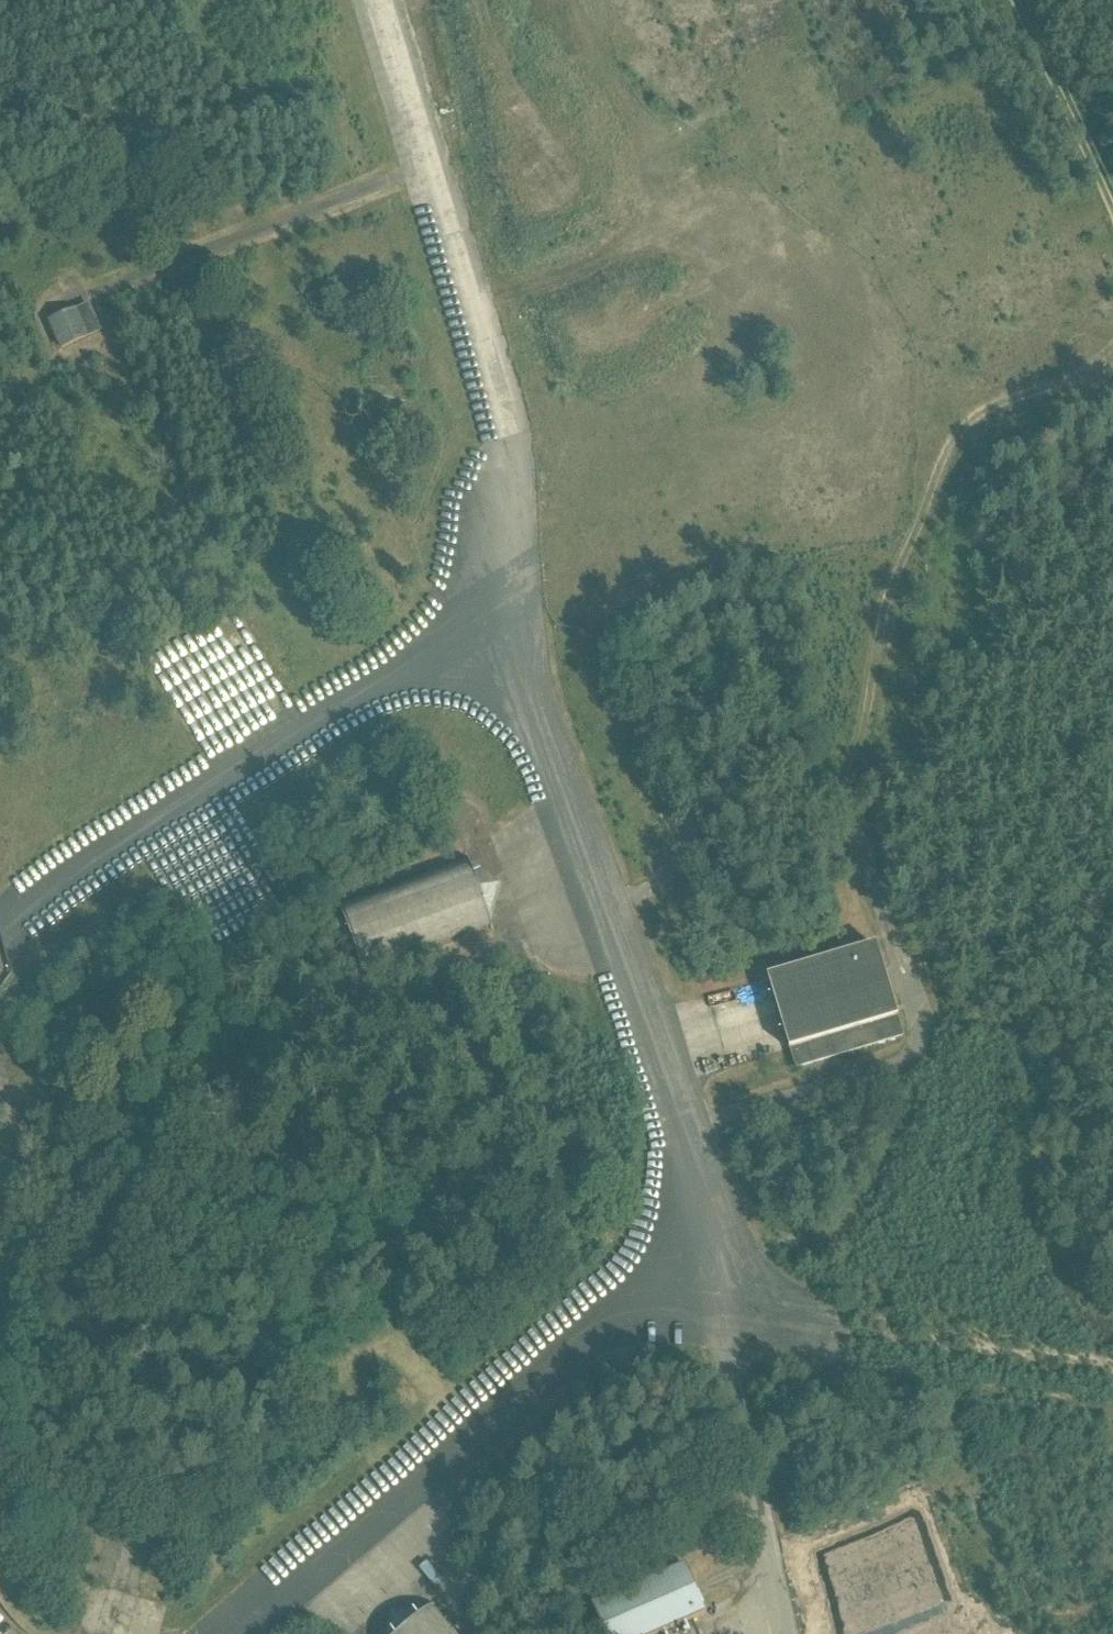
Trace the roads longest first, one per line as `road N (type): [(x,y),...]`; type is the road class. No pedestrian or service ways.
road 1 (track): [(831,1344),(1112,1376)]
road 2 (track): [(1005,0),(1112,243)]

